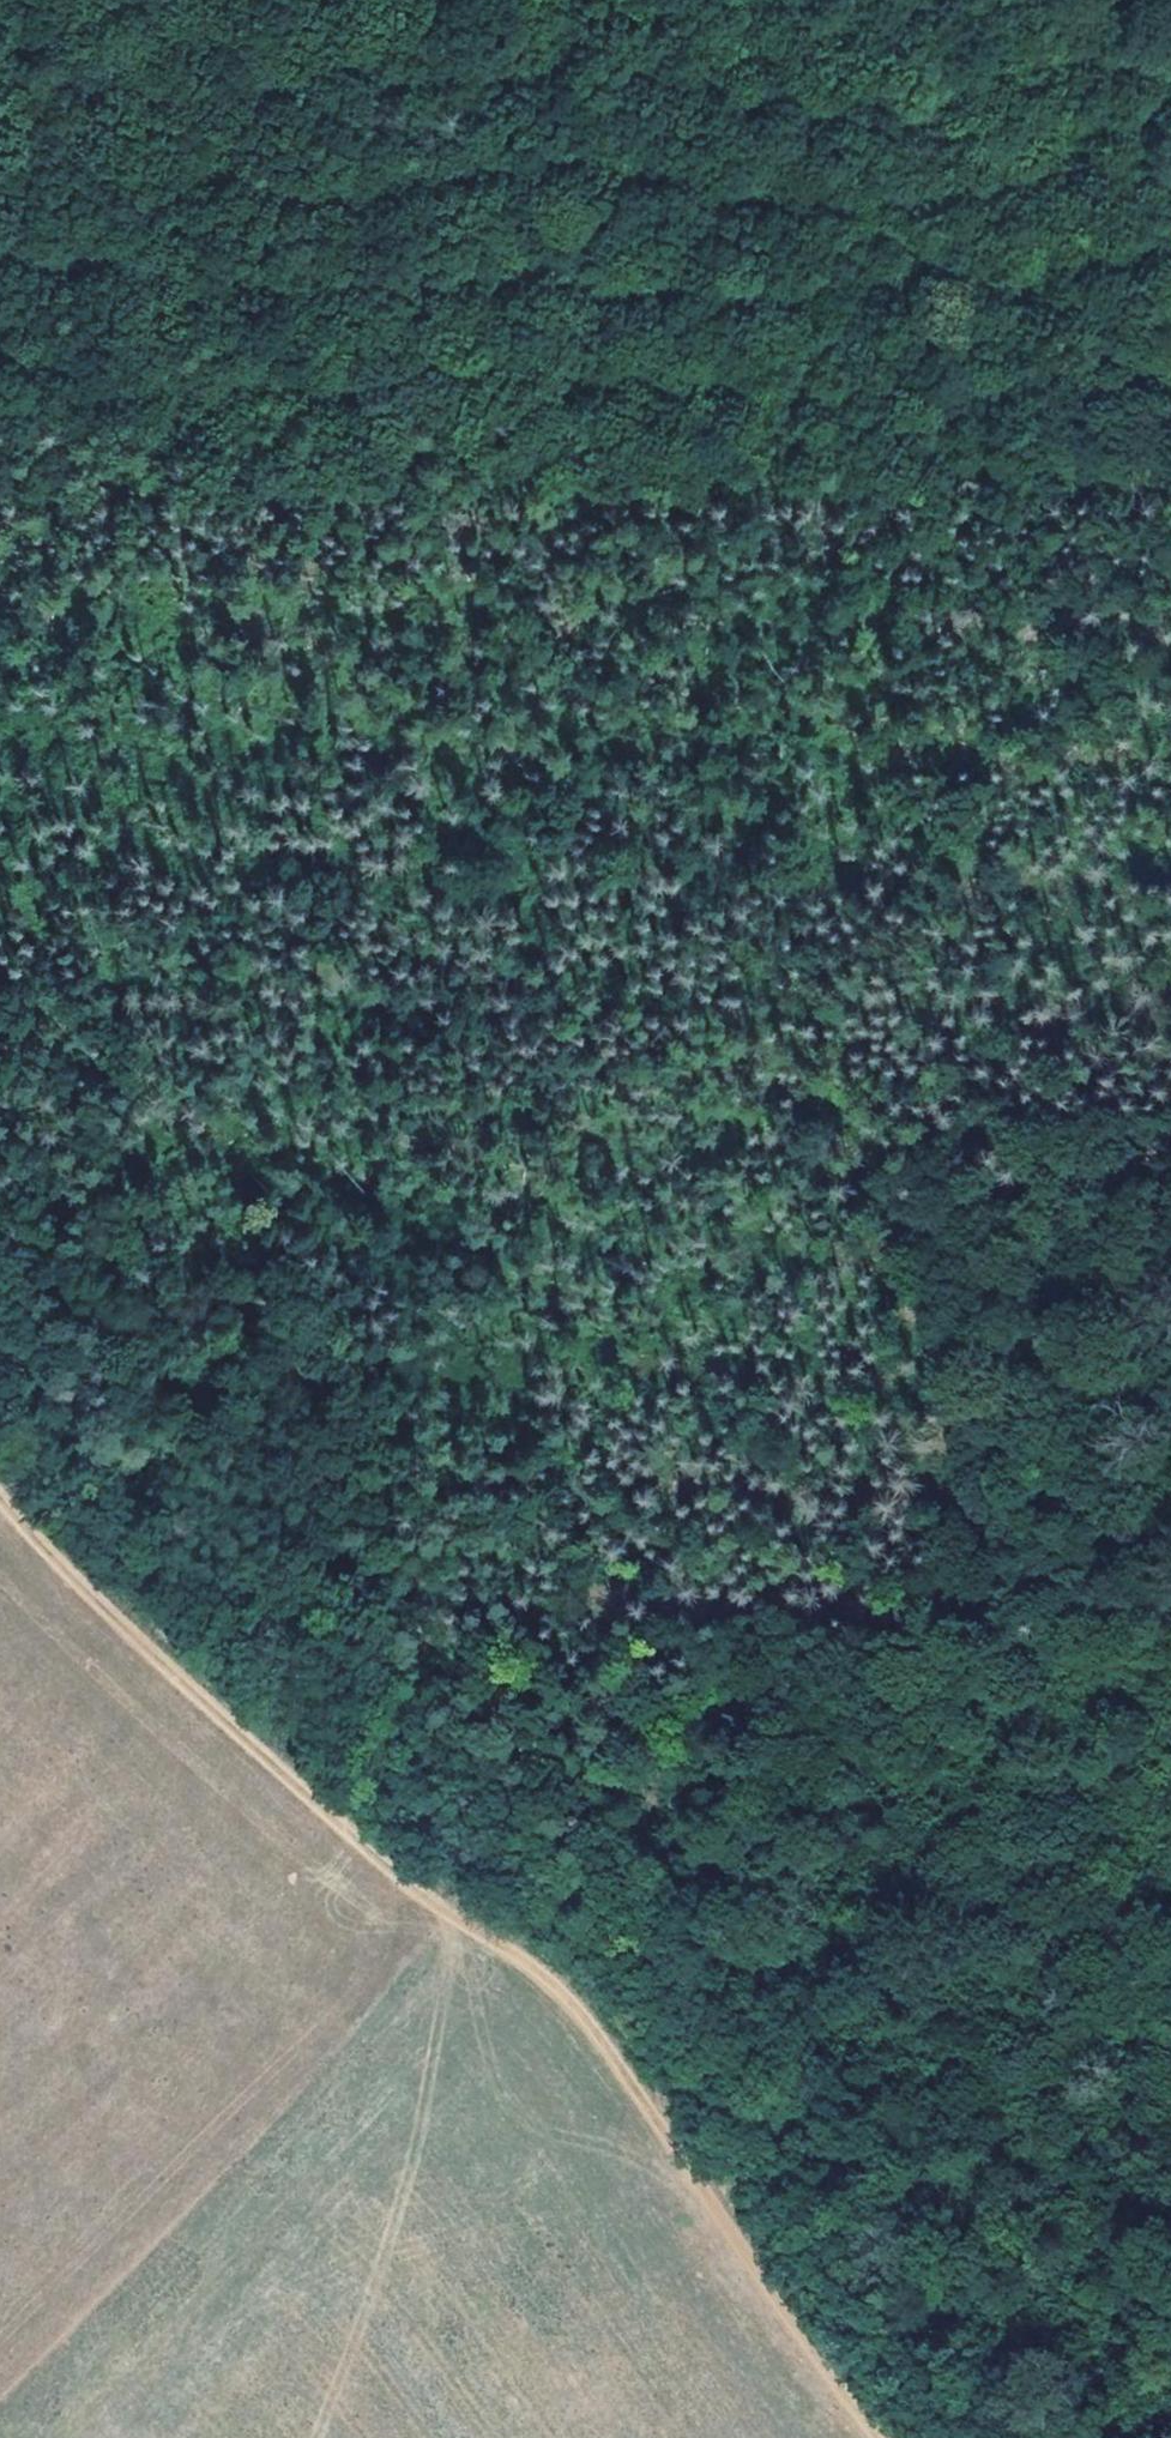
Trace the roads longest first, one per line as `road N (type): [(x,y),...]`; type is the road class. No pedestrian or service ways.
road 1 (track): [(882,2437),(752,2263),(585,1979),(513,1962),(322,1814),(0,1501)]
road 2 (track): [(0,487),(1170,480)]

